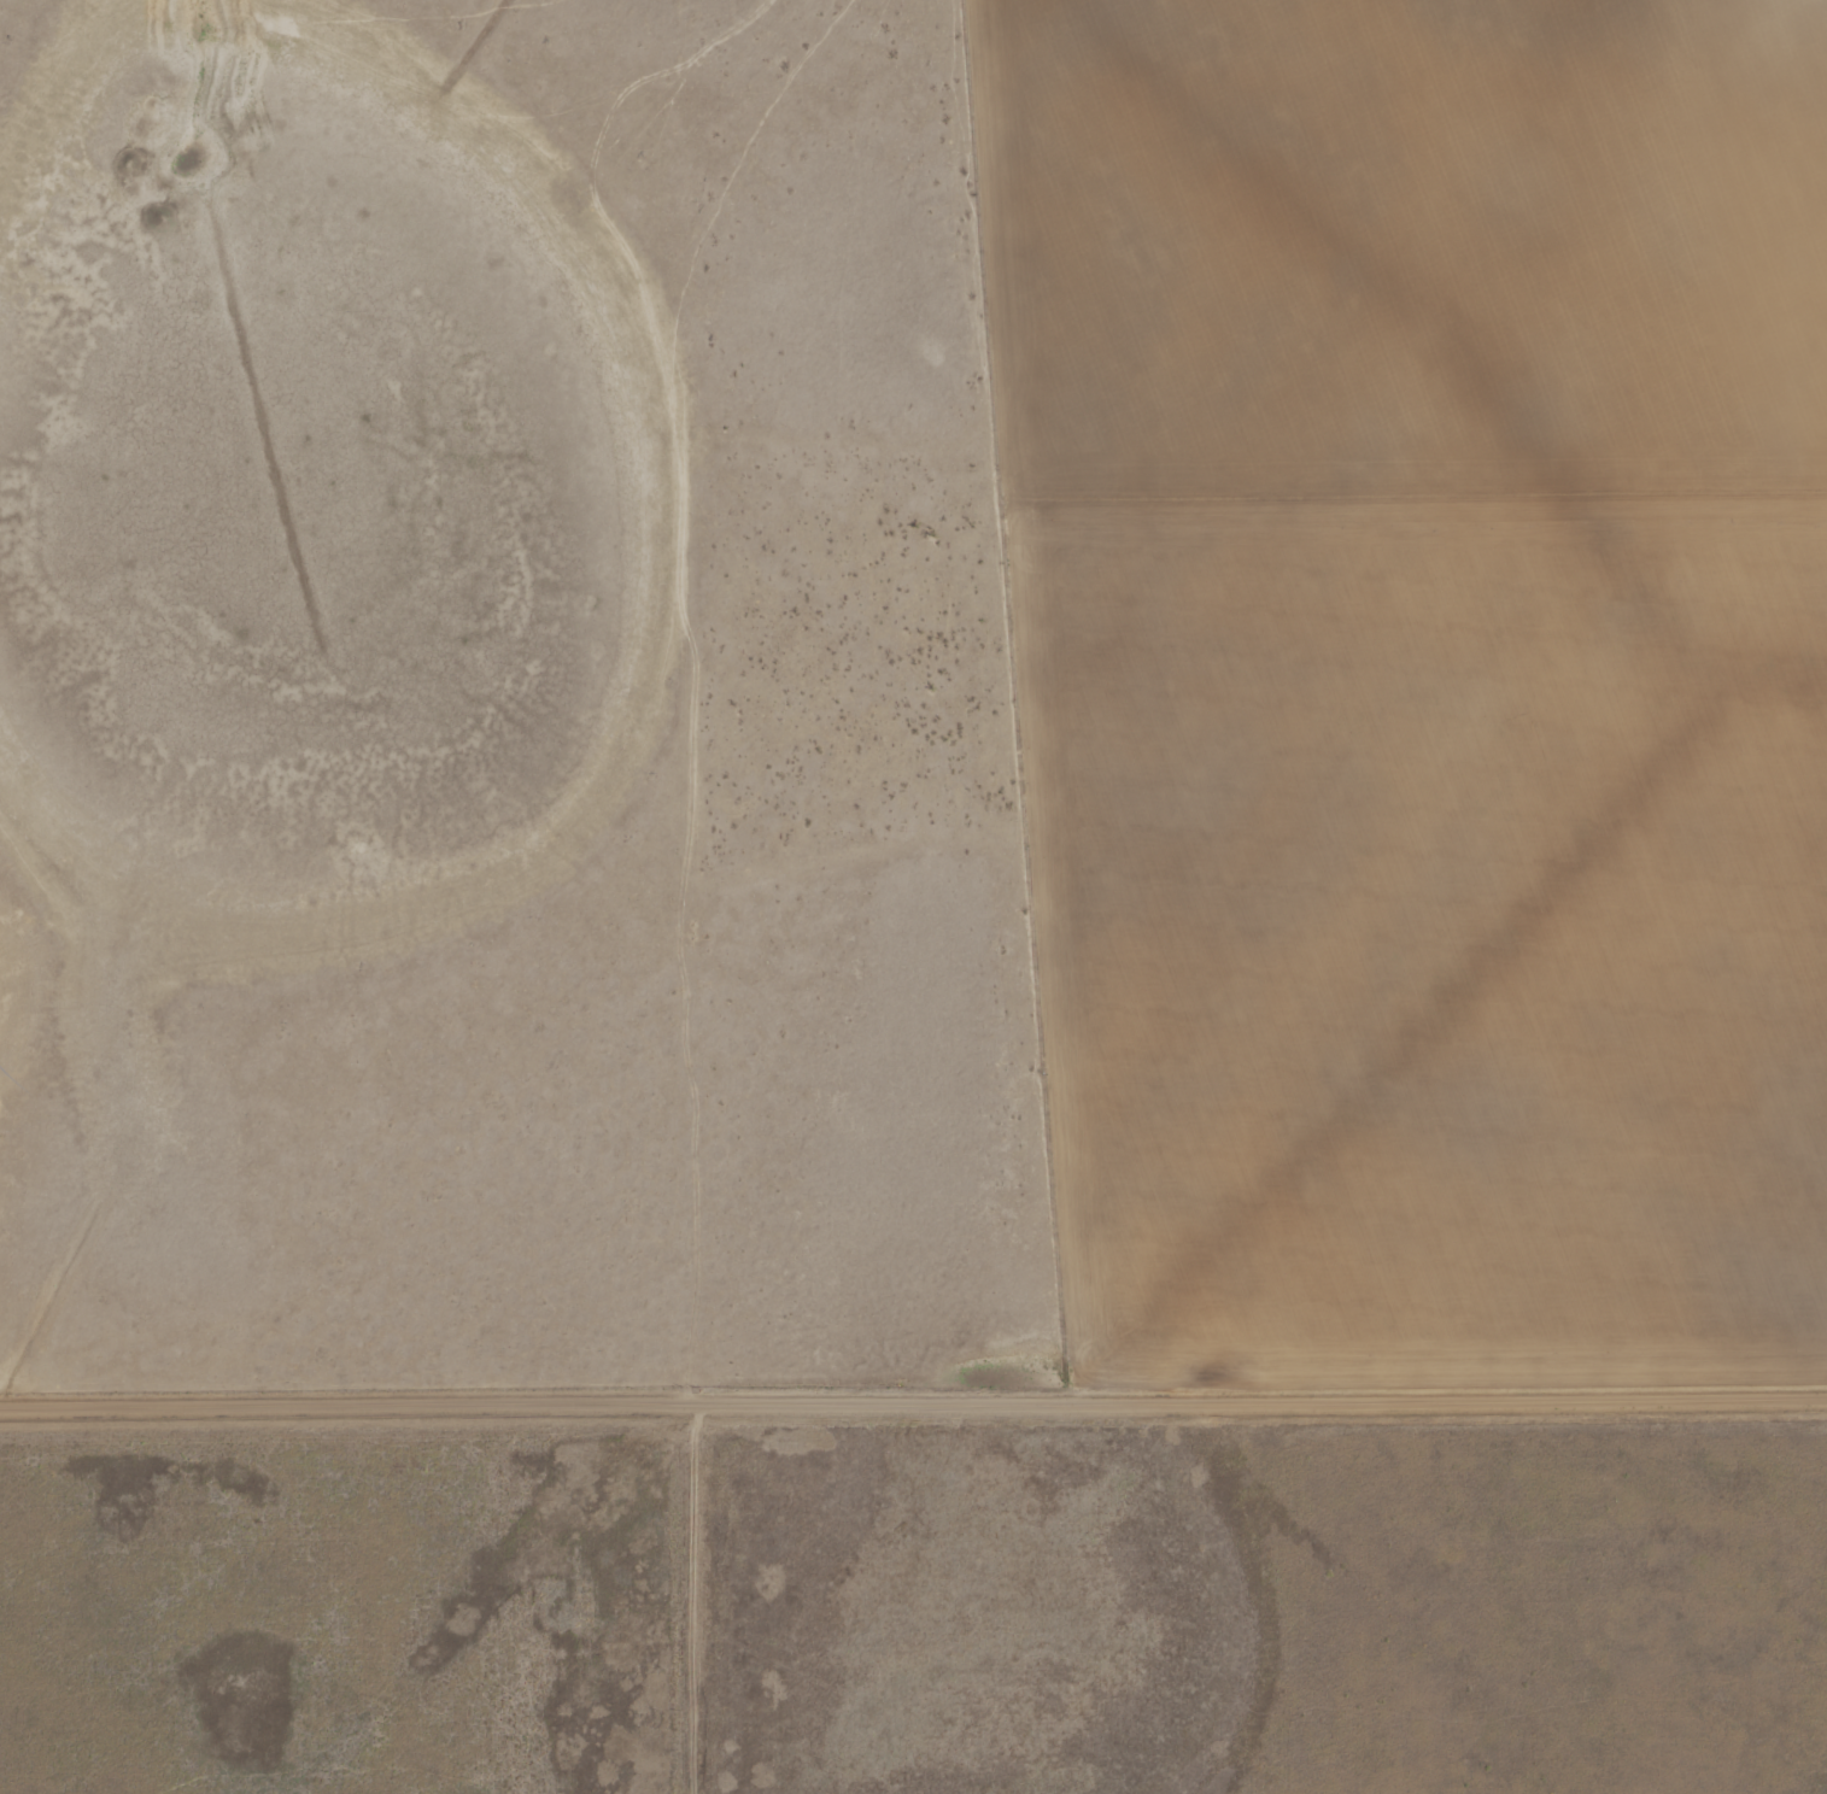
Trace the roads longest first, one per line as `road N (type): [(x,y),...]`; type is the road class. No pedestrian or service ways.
road 1 (residential): [(1826,1392),(0,1407)]

